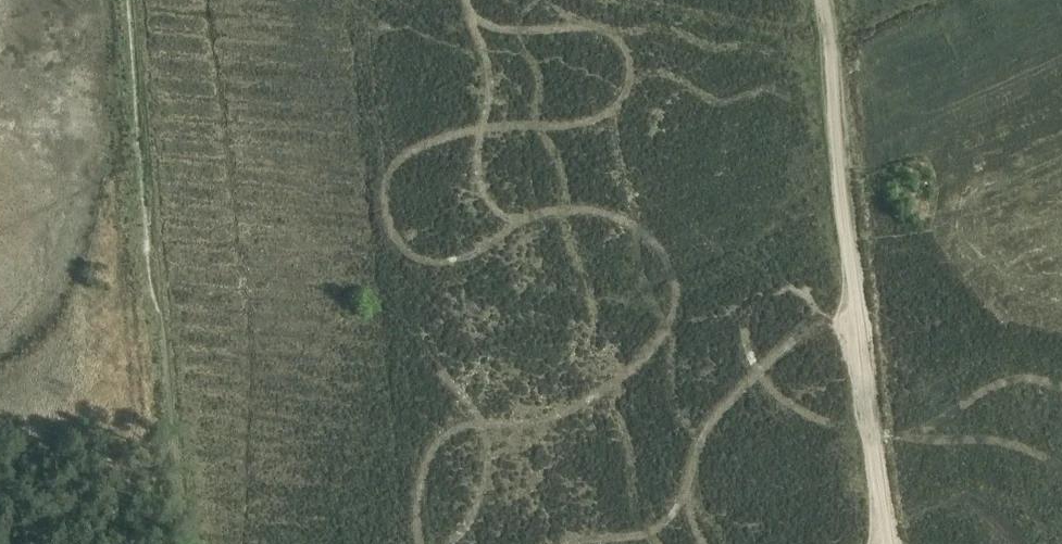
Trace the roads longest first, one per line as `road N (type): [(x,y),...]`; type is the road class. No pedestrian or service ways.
road 1 (track): [(886,543),(822,0)]

